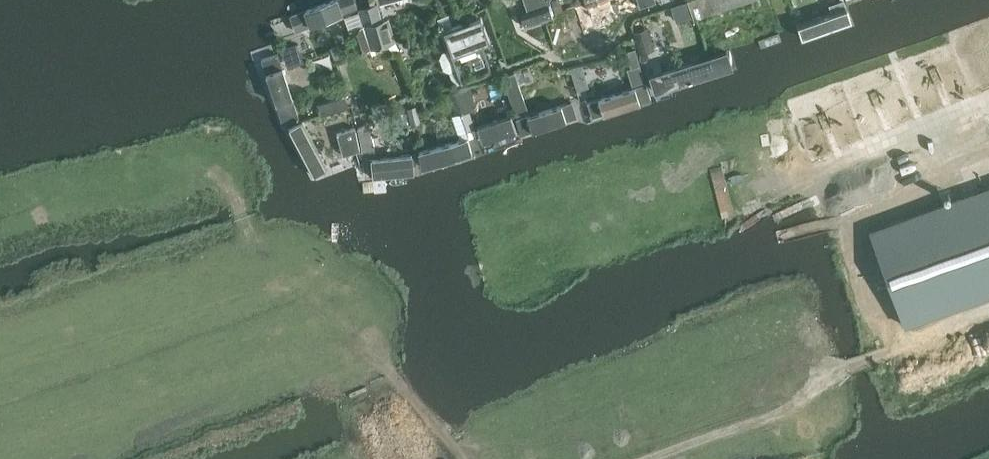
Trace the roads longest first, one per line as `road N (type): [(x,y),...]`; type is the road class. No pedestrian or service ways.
road 1 (track): [(880,361),(898,353),(855,224),(934,192),(942,171)]

